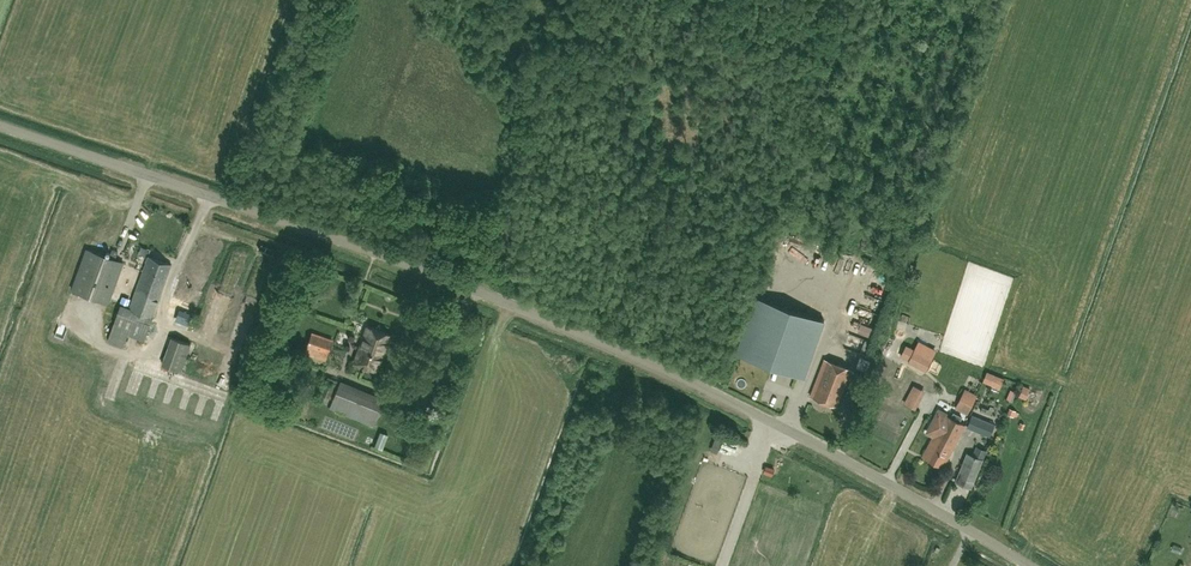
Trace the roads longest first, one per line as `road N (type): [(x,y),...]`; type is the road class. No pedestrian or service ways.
road 1 (unclassified): [(1031,565),(708,392),(479,298),(0,127)]

